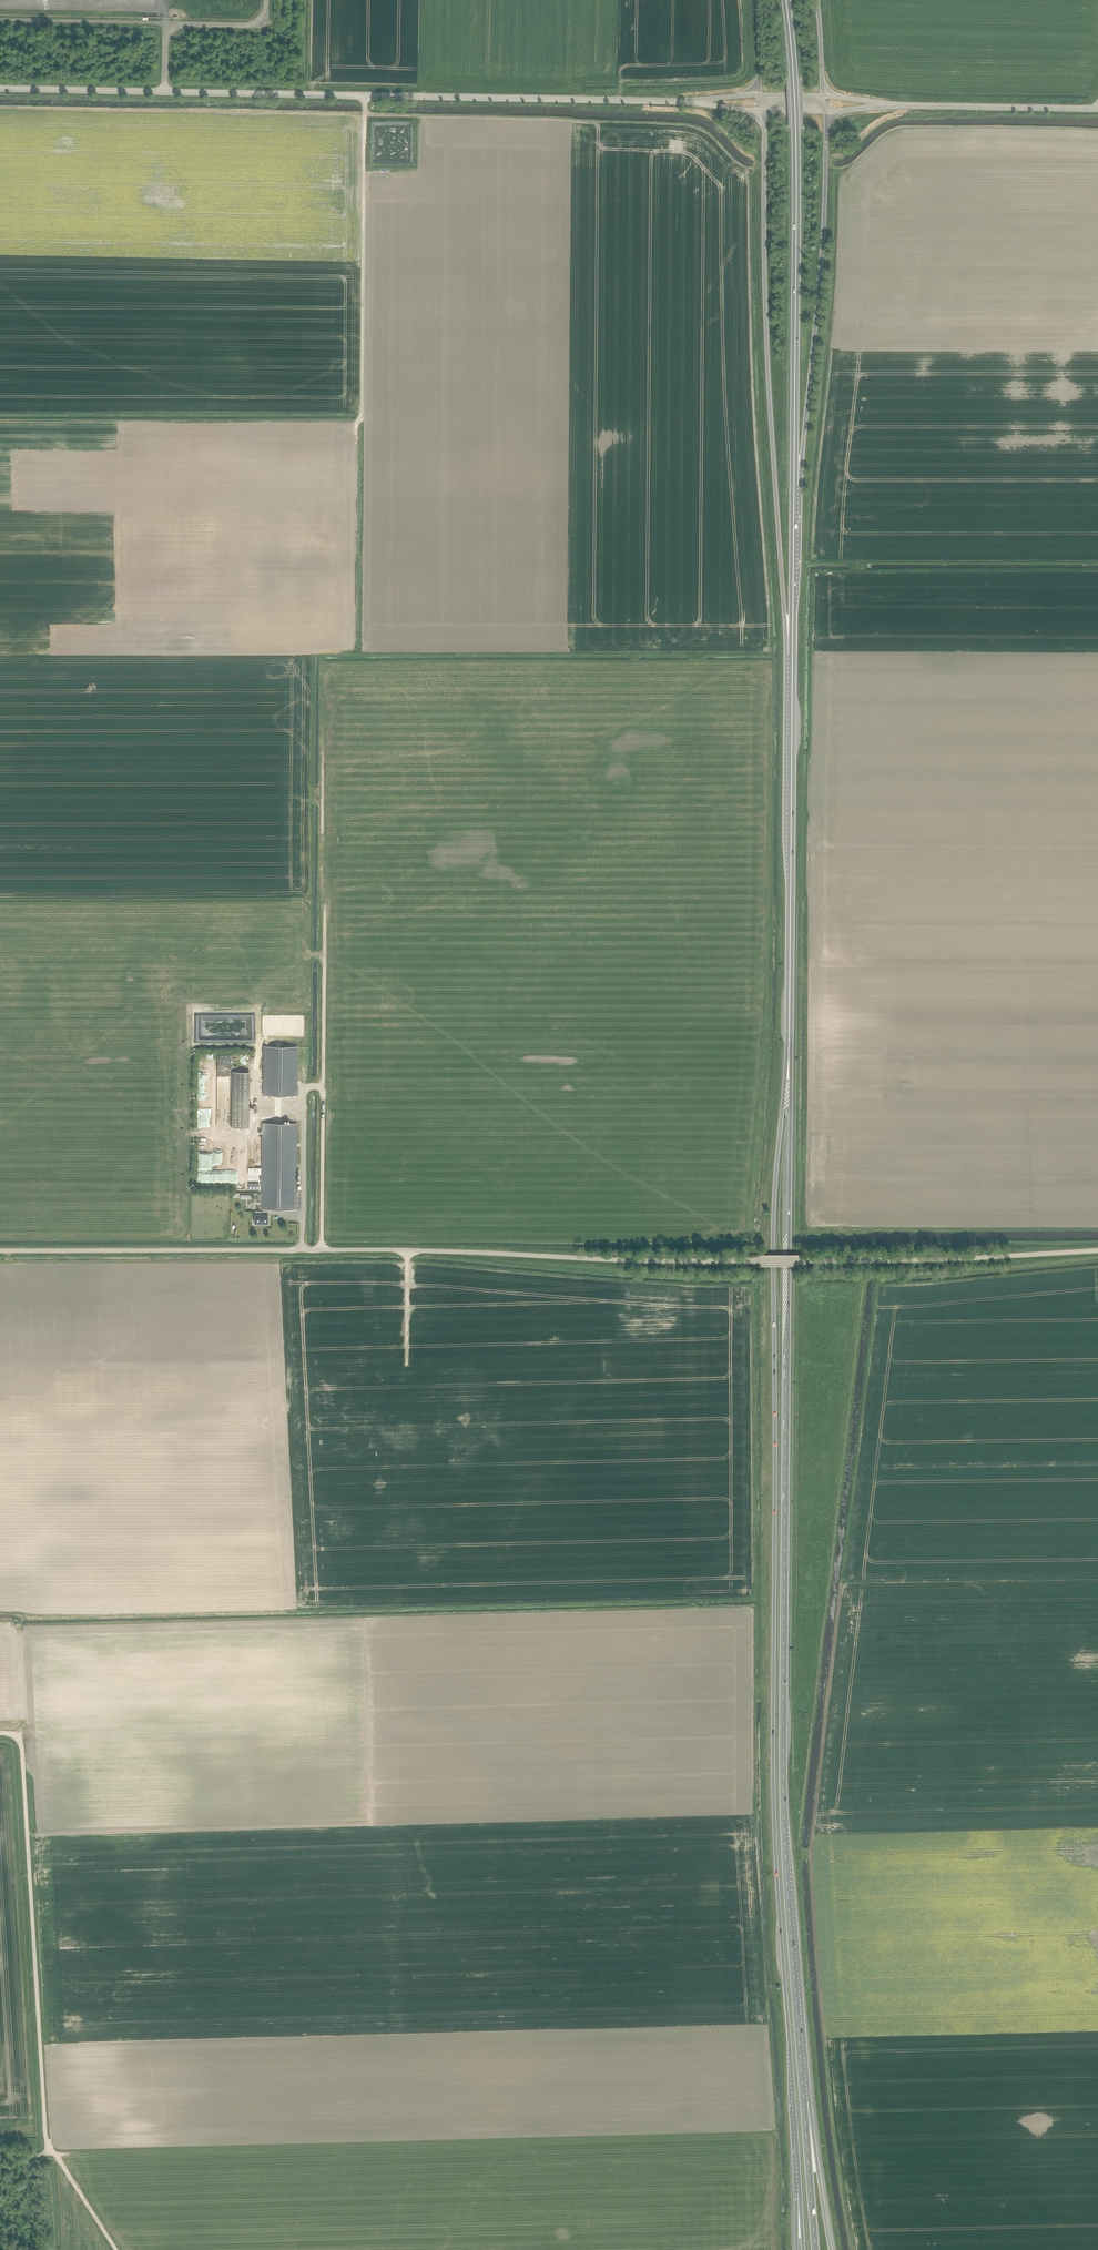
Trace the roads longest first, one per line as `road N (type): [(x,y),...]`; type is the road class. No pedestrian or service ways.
road 1 (trunk): [(789,1039),(773,1241),(772,1759),(800,2193)]
road 2 (unclassified): [(1097,1250),(803,1262),(0,1252)]
road 3 (trunk): [(804,2103),(783,1751),(789,1039)]
road 4 (tertiary): [(696,102),(0,88)]
road 5 (trunk): [(762,111),(765,397),(793,655)]
road 6 (trunk): [(794,484),(796,121),(786,0)]
road 7 (unclassified): [(67,2155),(46,2148),(19,1744),(0,1736)]
road 8 (trunk): [(789,1039),(793,655)]
road 9 (trunk): [(794,484),(824,231),(825,111)]
road 10 (track): [(356,445),(363,419),(364,95)]
road 11 (tertiary): [(1097,109),(885,105)]
road 12 (trunk): [(793,655),(794,484)]
road 13 (motorway): [(831,2249),(804,2103)]
road 14 (trunk): [(815,2249),(804,2103)]

